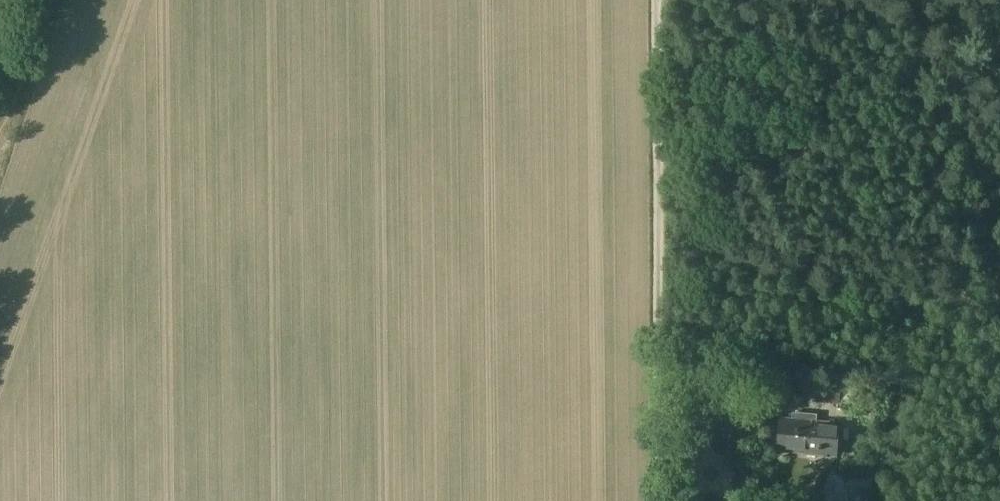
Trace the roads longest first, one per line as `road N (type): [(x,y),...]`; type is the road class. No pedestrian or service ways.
road 1 (track): [(656,0),(659,500)]

